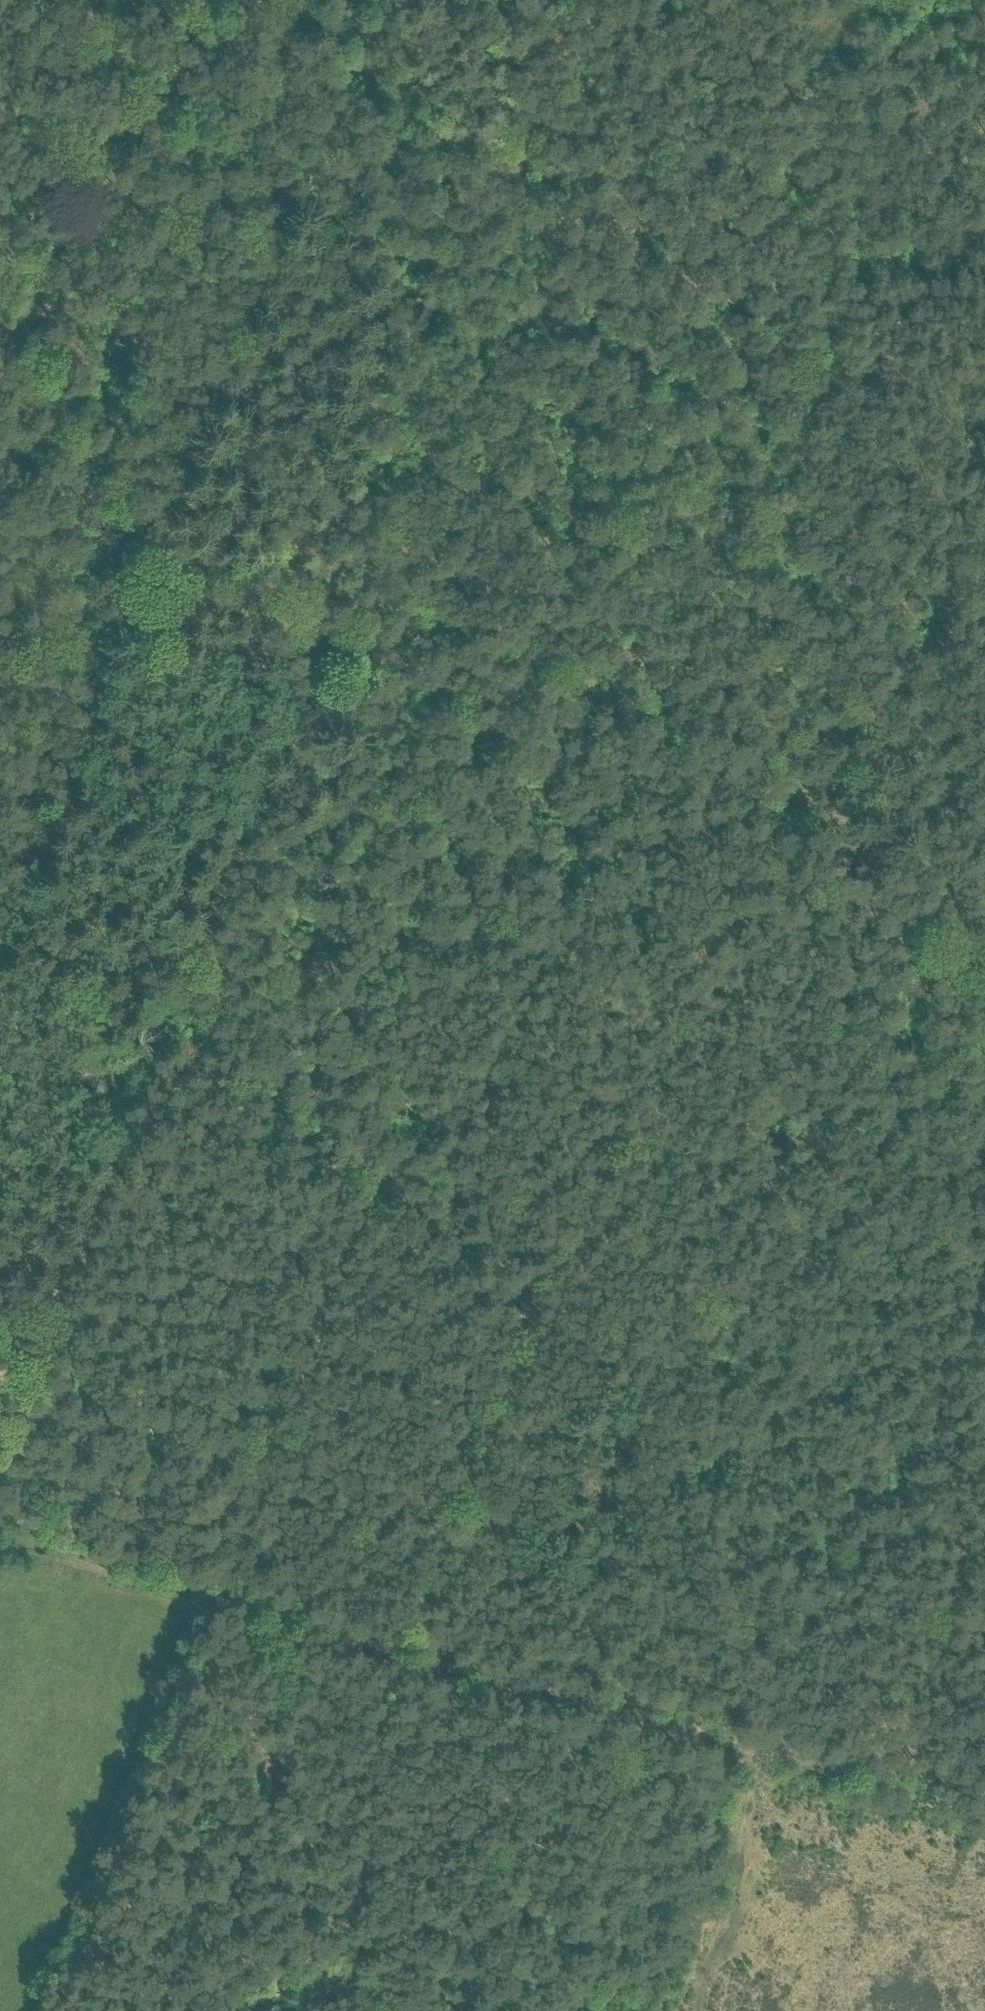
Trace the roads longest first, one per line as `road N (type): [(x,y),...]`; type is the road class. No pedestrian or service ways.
road 1 (track): [(762,1748),(741,1876),(724,1937),(702,1971),(698,2010)]

